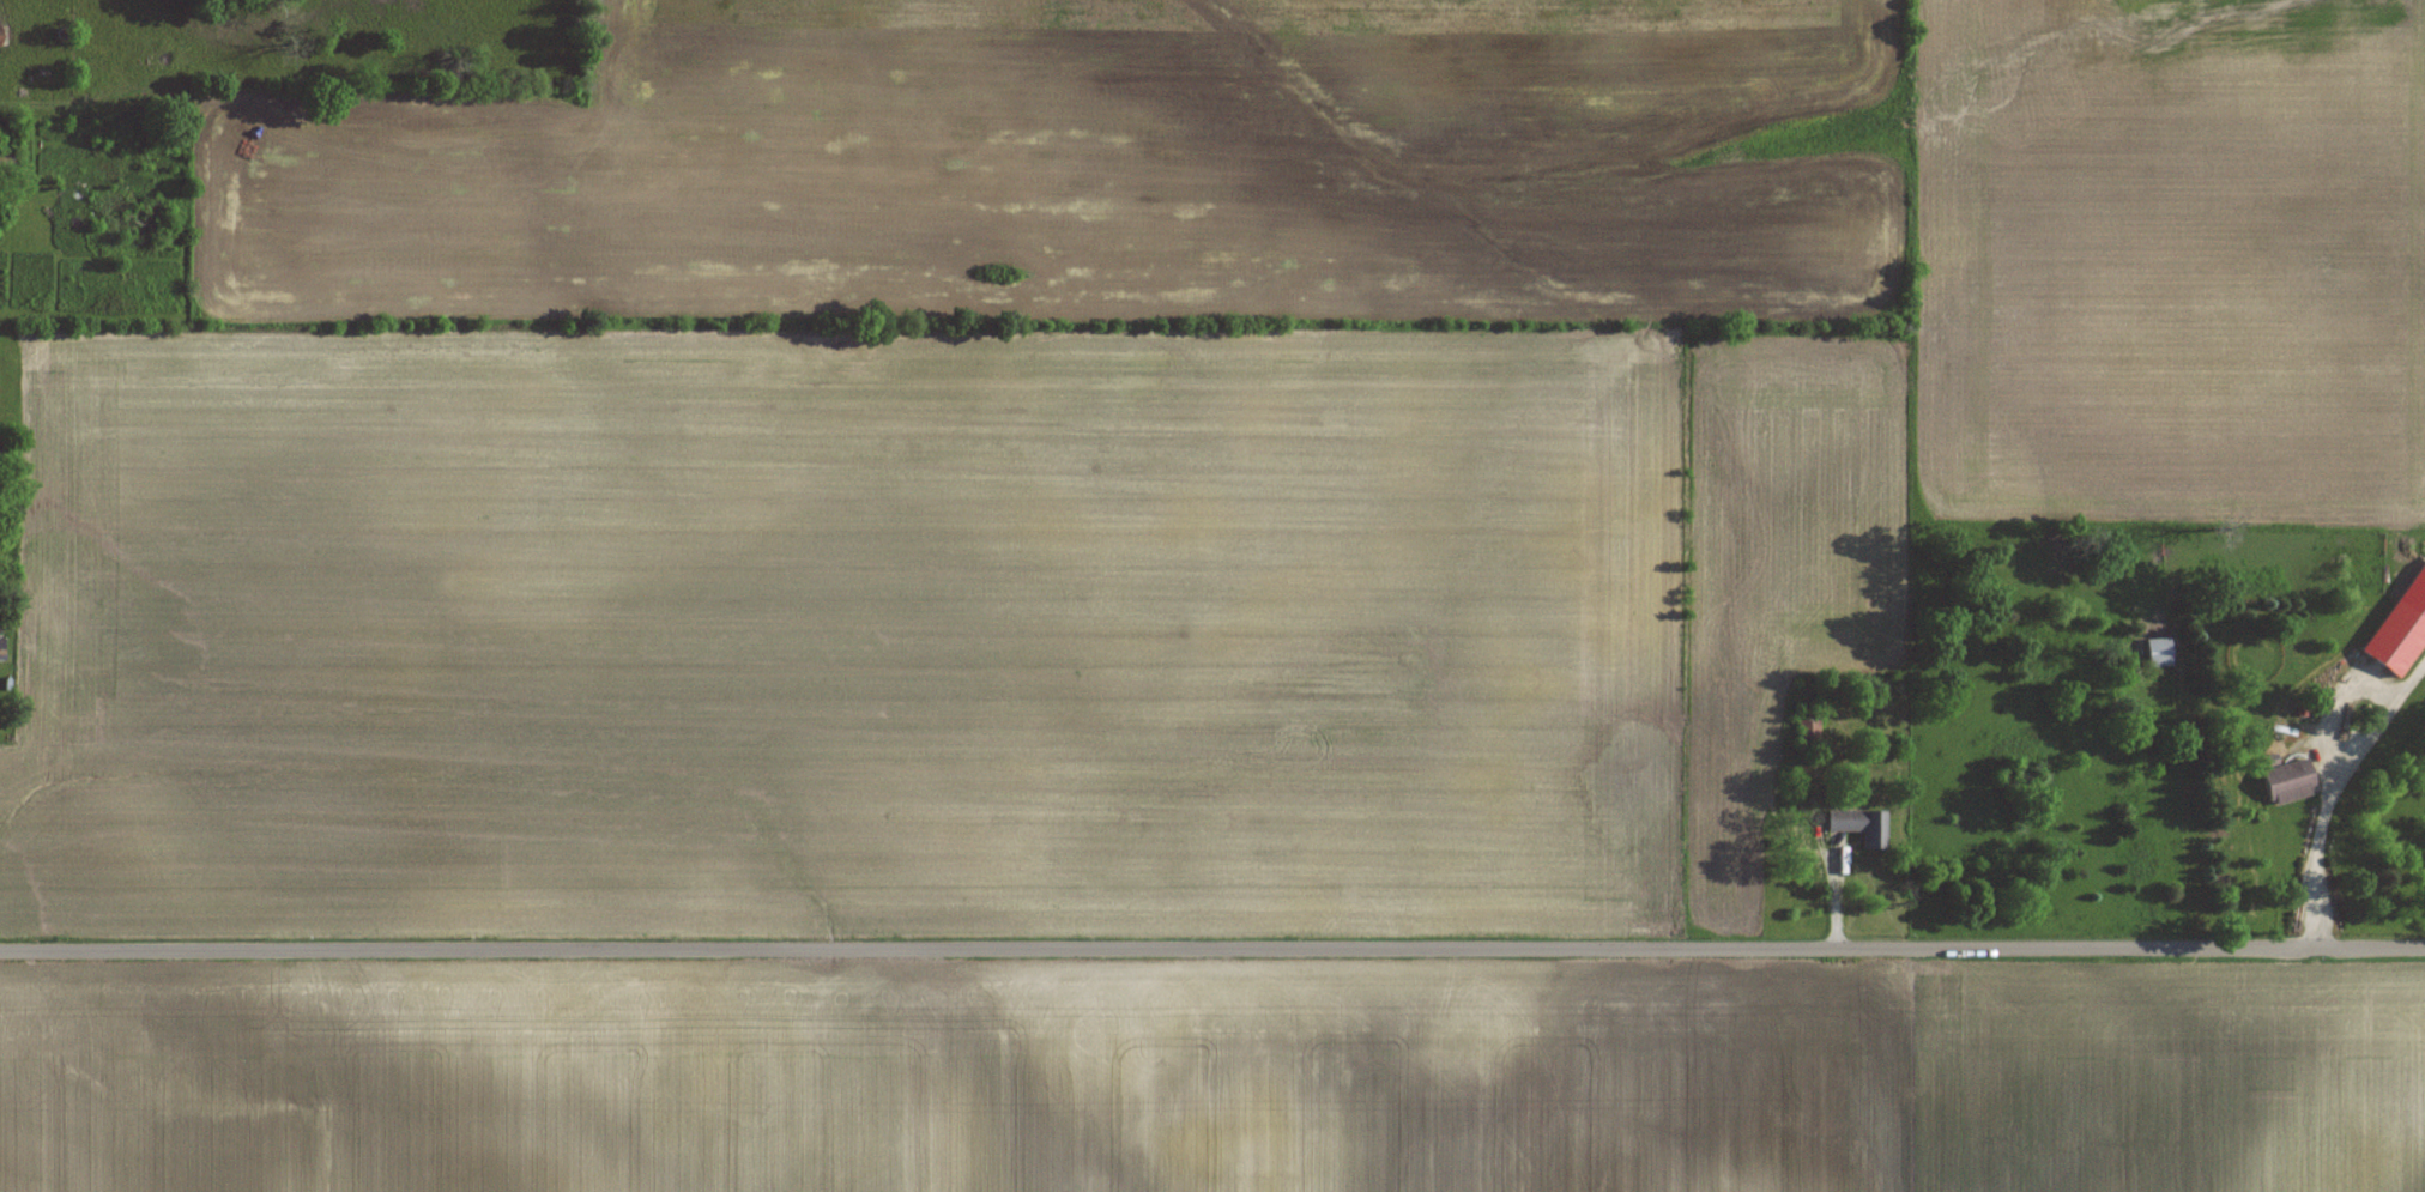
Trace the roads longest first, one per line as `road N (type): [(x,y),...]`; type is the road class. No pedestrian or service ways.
road 1 (residential): [(0,951),(2424,944)]

